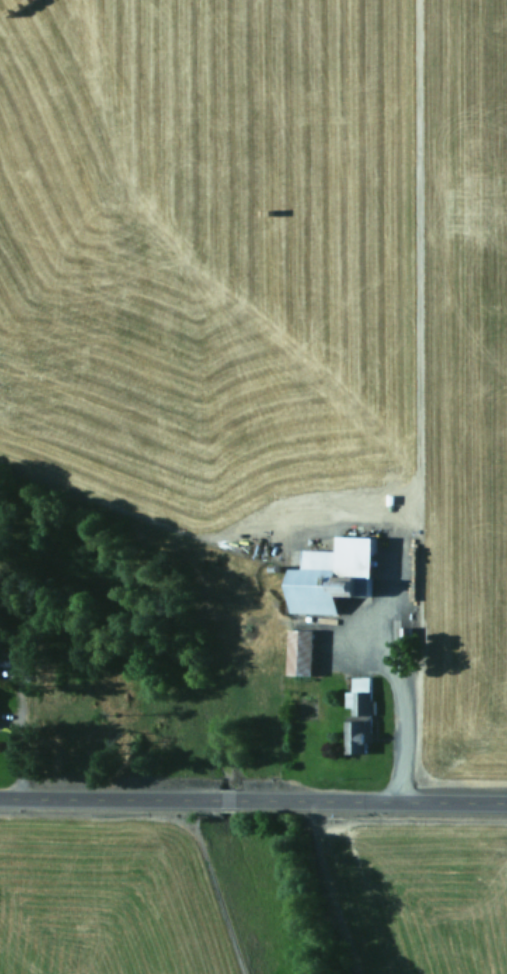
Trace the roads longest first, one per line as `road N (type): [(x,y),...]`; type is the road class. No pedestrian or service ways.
road 1 (tertiary): [(0,797),(506,800)]

